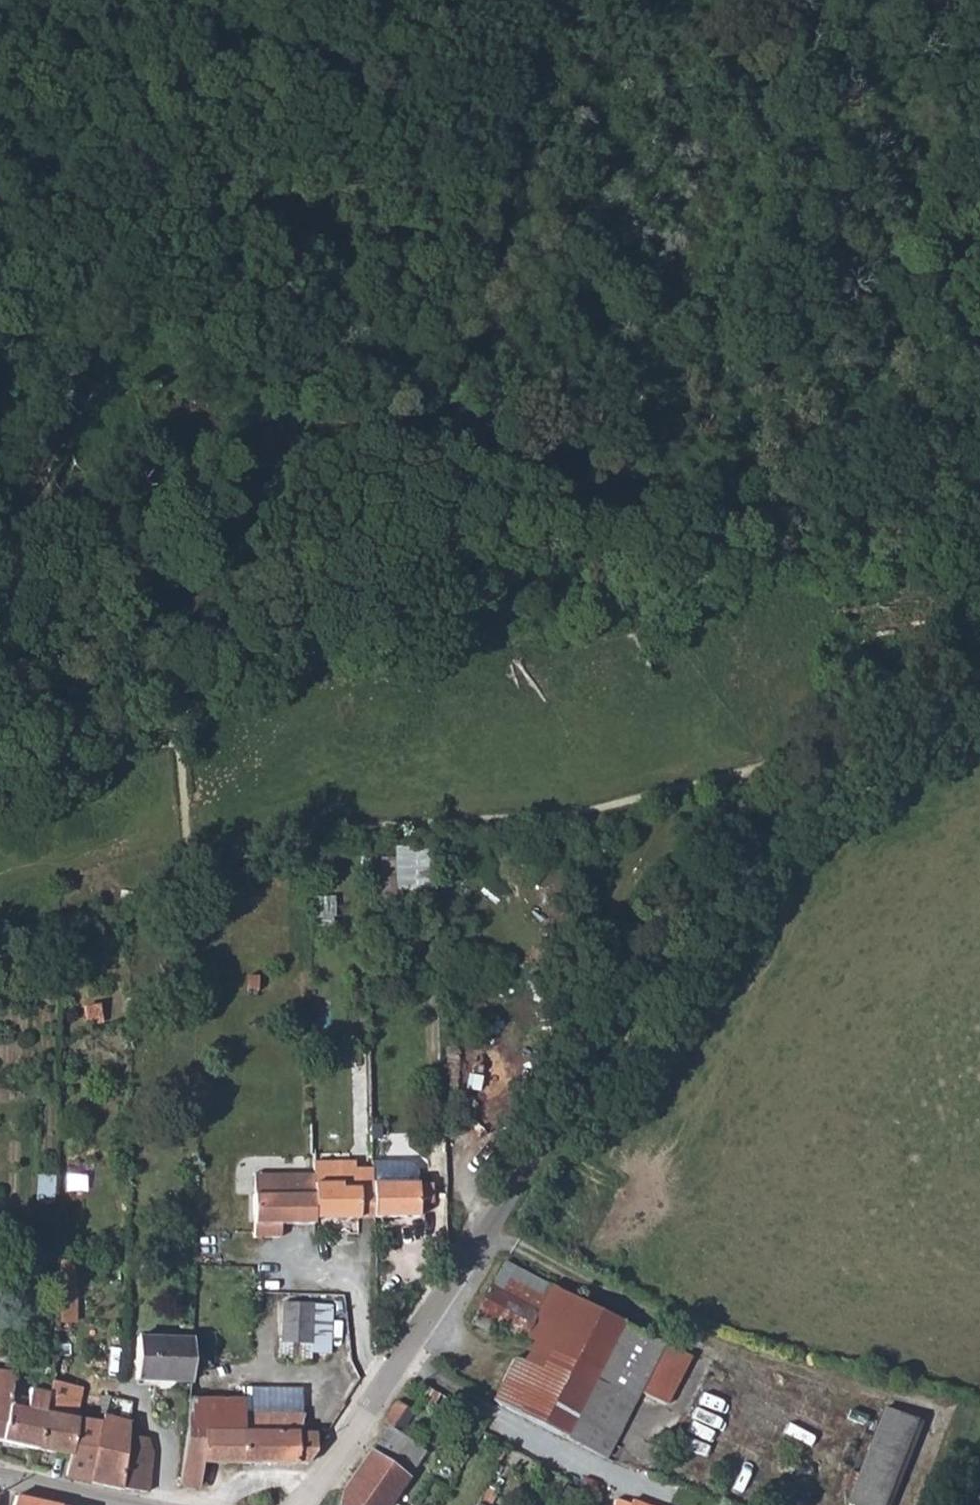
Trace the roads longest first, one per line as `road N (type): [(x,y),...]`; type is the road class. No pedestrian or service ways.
road 1 (residential): [(979,704),(840,761),(703,897),(363,1407)]
road 2 (residential): [(0,1473),(128,1504)]

